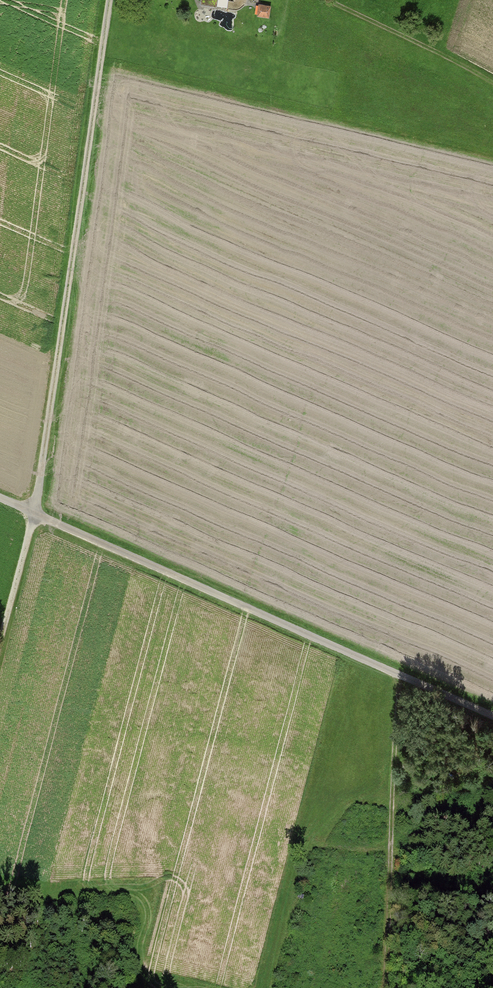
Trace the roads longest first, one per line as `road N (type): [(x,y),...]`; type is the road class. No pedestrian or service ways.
road 1 (track): [(36,514),(105,0)]
road 2 (track): [(36,514),(492,717)]
road 3 (track): [(385,987),(400,675)]
road 4 (track): [(492,81),(332,0)]
road 5 (track): [(0,637),(36,514)]

